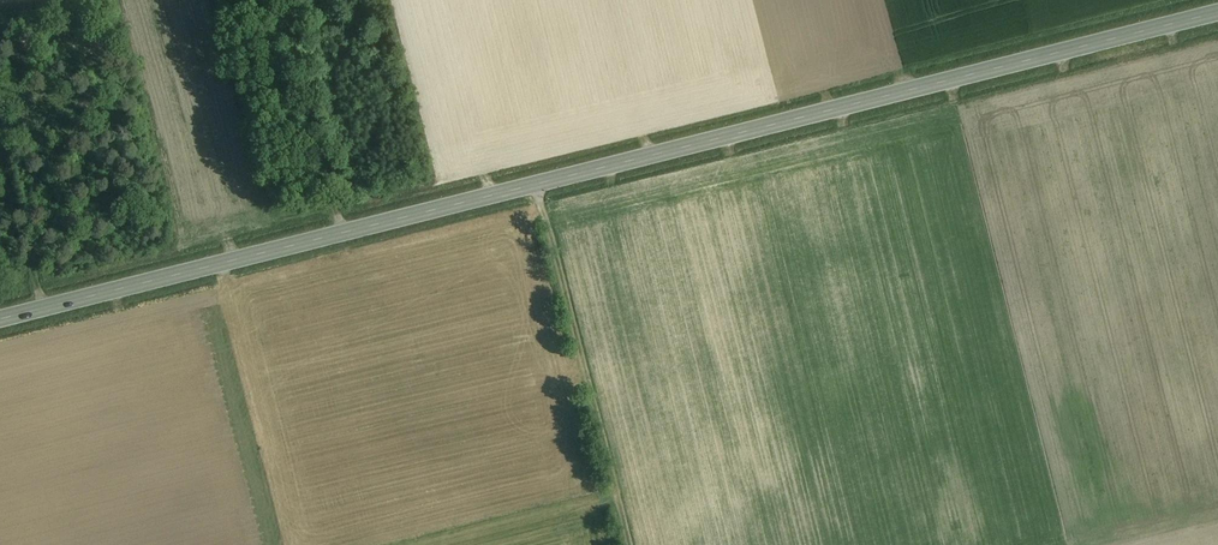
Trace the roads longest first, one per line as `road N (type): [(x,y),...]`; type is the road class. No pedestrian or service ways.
road 1 (primary): [(0,319),(1217,10)]
road 2 (track): [(534,183),(628,544)]

